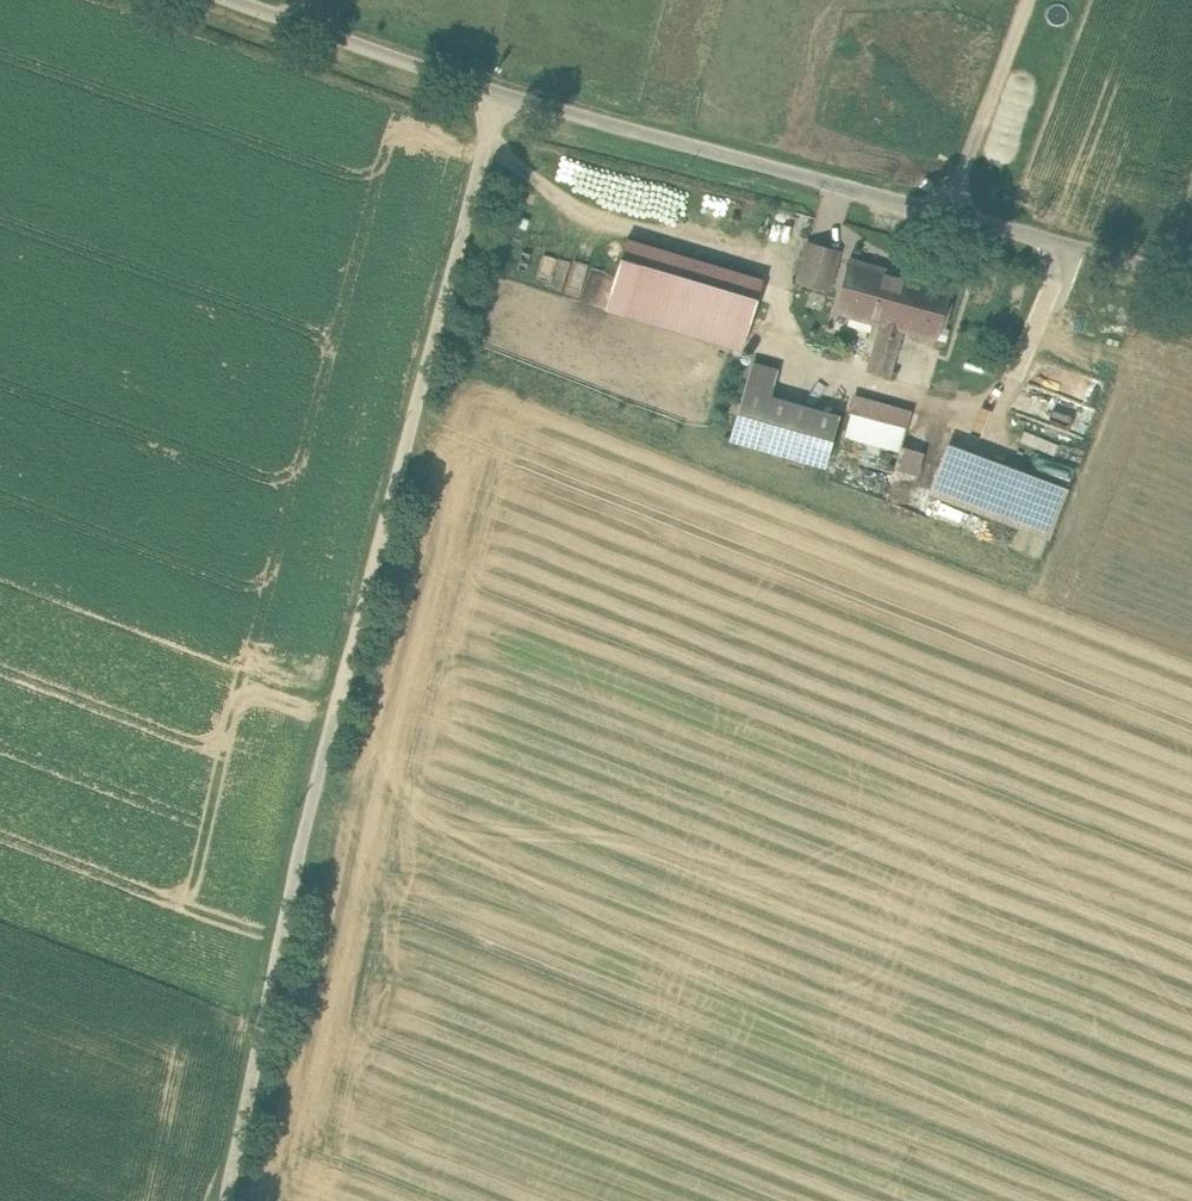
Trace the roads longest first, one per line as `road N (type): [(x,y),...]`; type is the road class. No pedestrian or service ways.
road 1 (unclassified): [(241,0),(481,86),(1191,278)]

